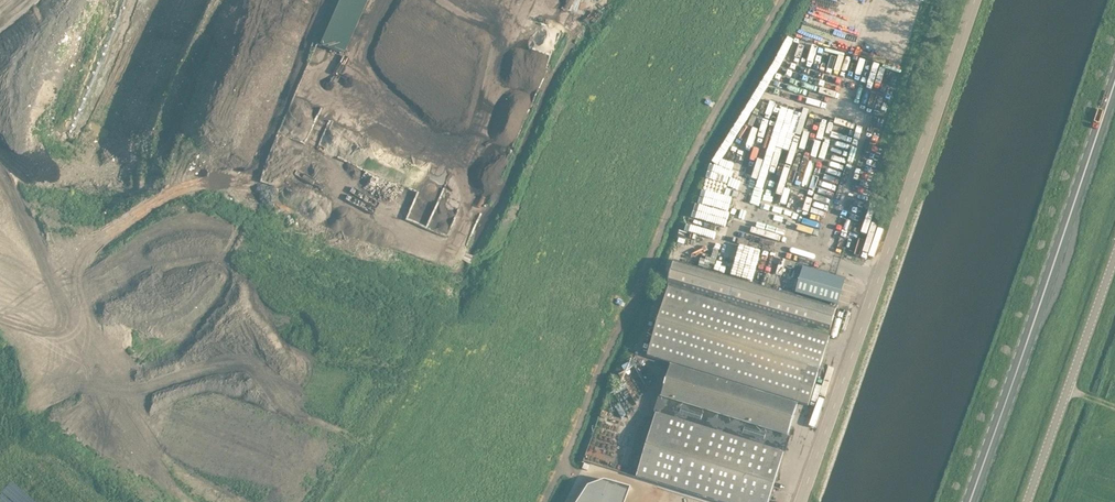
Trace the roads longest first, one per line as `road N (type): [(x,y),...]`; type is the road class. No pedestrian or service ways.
road 1 (unclassified): [(802,501),(974,0)]
road 2 (primary): [(970,501),(1114,79)]
road 3 (unclassified): [(1028,501),(1114,259)]

